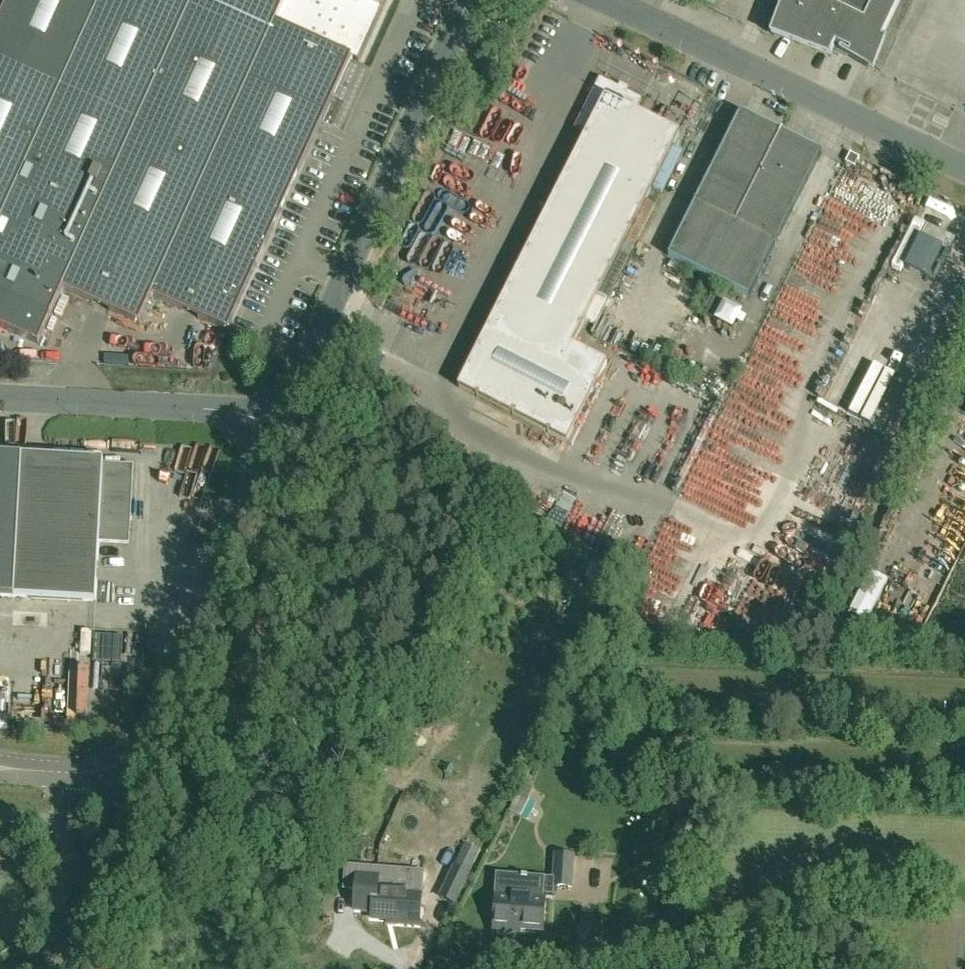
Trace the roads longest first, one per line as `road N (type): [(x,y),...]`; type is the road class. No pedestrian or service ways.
road 1 (tertiary): [(276,424),(470,0)]
road 2 (tertiary): [(66,776),(111,773),(146,748),(276,424)]
road 3 (unclassified): [(603,0),(964,170)]
road 4 (unclassified): [(276,424),(222,411),(0,398)]
road 5 (unclassified): [(63,968),(87,915),(67,844),(66,776)]

